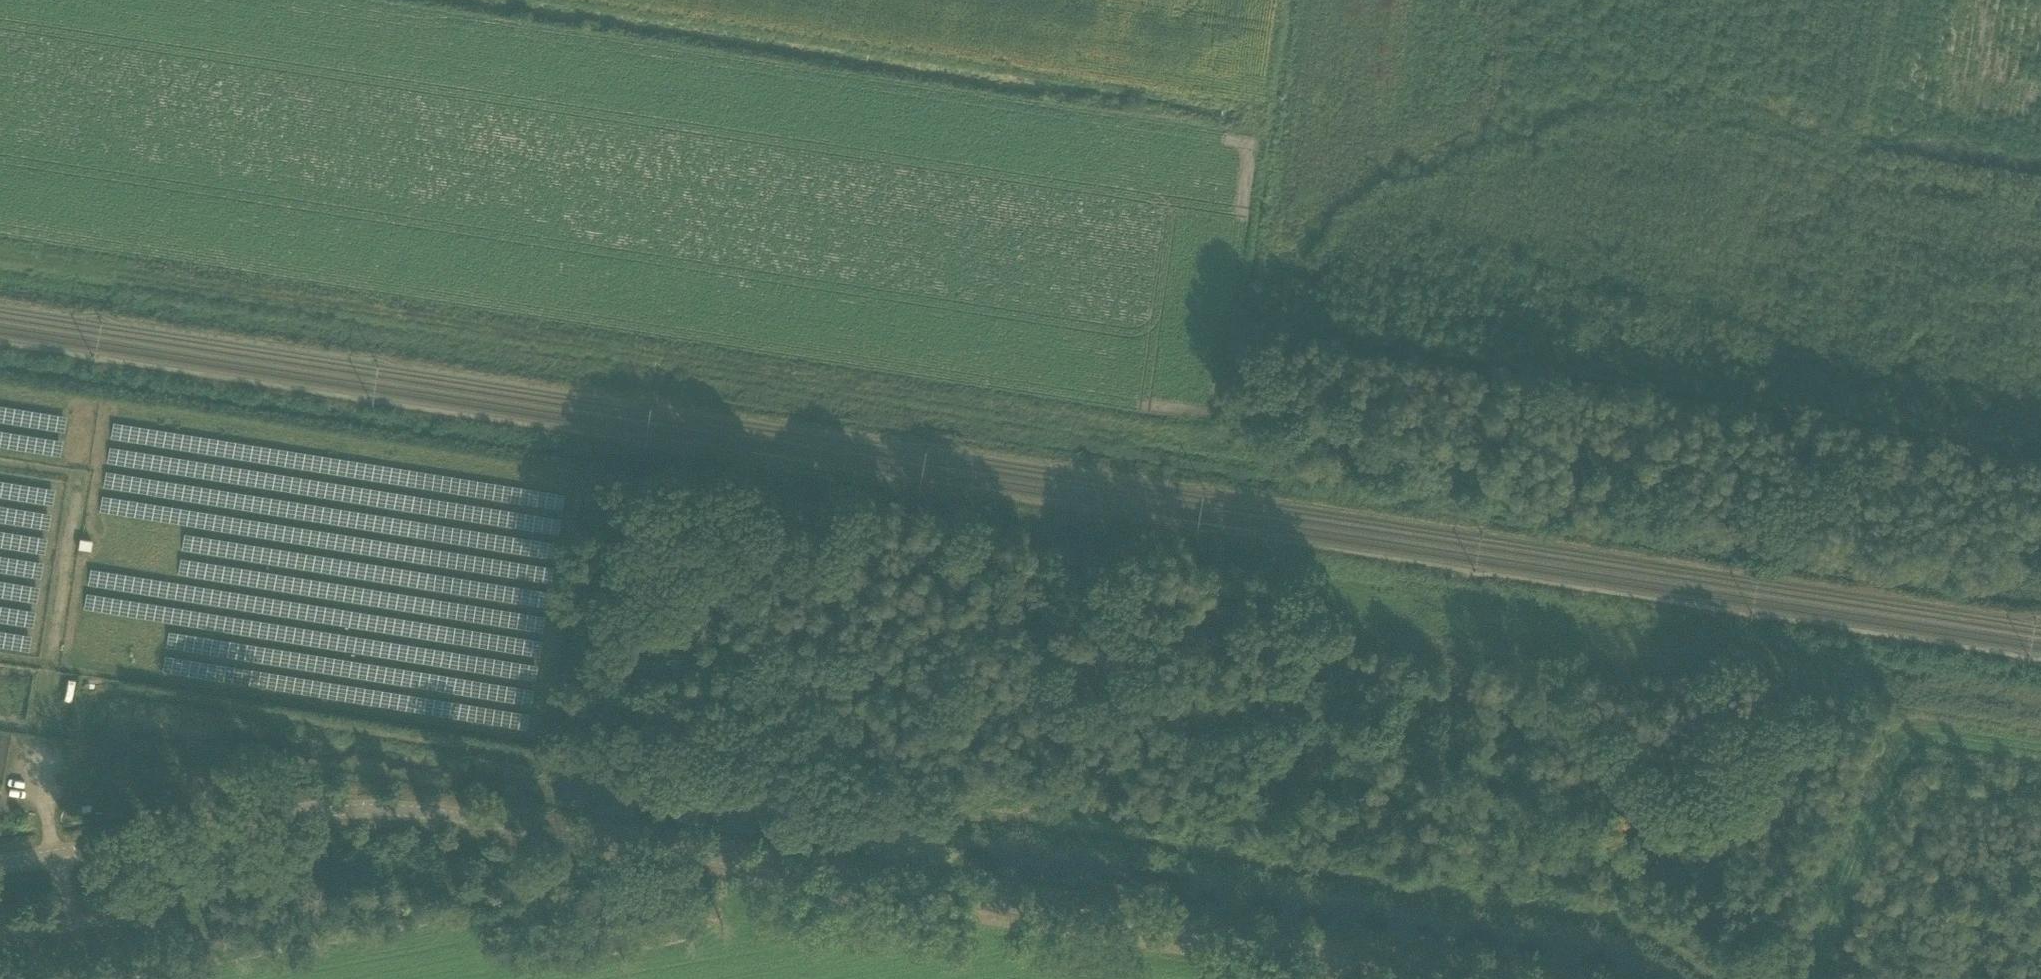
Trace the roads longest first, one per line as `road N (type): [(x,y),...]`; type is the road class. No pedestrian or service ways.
road 1 (tertiary): [(1490,978),(444,813),(273,817),(0,863)]
road 2 (track): [(886,801),(1625,936),(1702,978)]
road 3 (track): [(1815,978),(1909,725),(2040,745)]

